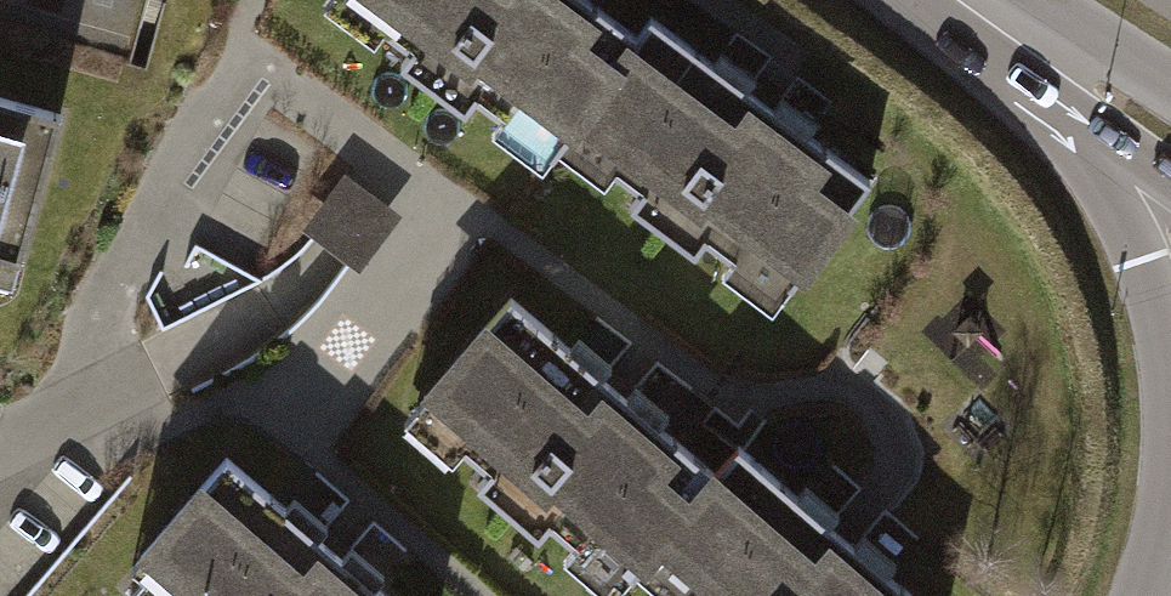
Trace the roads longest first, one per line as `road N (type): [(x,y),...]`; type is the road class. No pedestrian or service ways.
road 1 (secondary): [(1116,147),(1165,313),(1170,476),(1152,595)]
road 2 (residential): [(82,372),(97,315),(238,41)]
road 3 (residential): [(82,372),(259,295),(328,253)]
road 4 (secondary): [(1170,89),(991,17)]
road 5 (secondary): [(991,17),(1116,147)]

